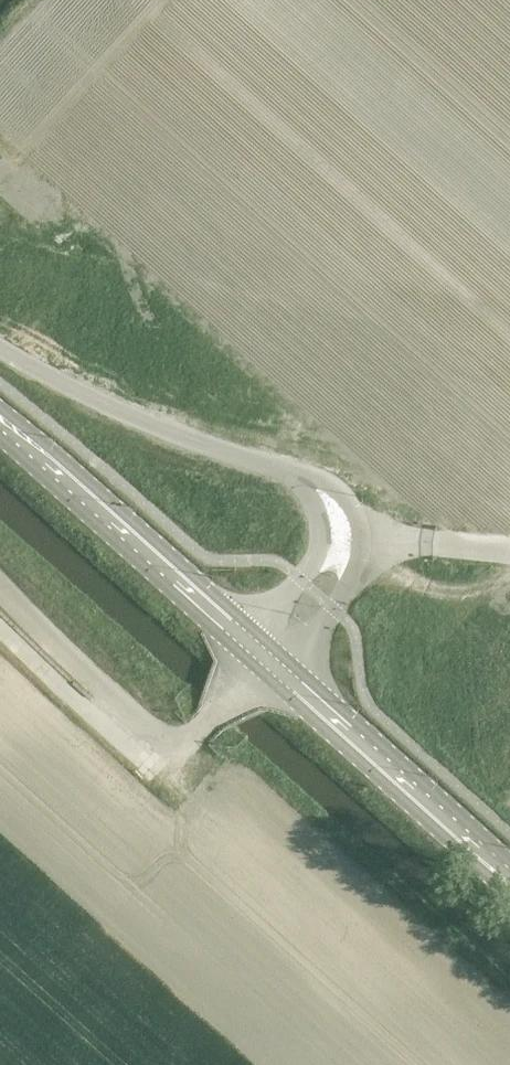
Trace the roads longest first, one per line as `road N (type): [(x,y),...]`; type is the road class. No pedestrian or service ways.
road 1 (unclassified): [(259,661),(316,594),(344,546),(325,496),(291,473),(162,429),(0,347)]
road 2 (secondary): [(0,429),(259,661)]
road 3 (secondary): [(509,885),(259,661)]
road 4 (track): [(0,624),(136,754),(172,742)]

